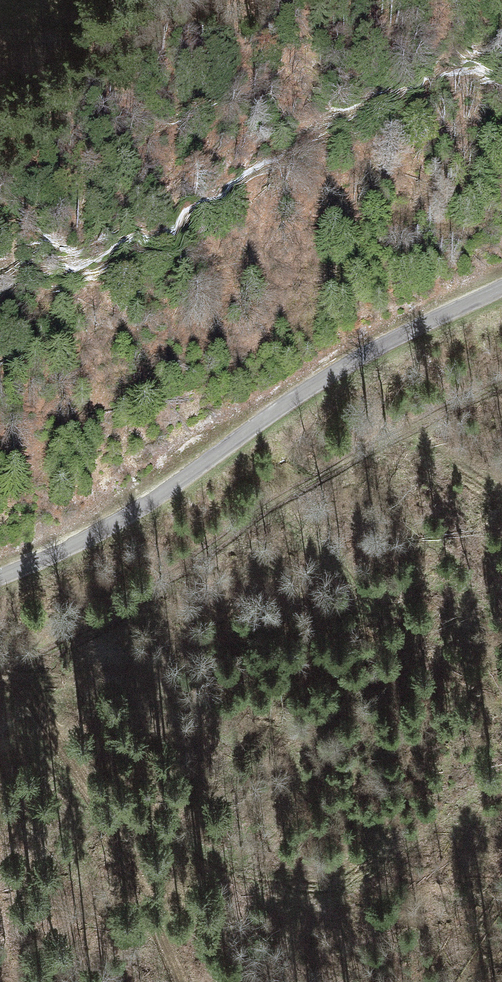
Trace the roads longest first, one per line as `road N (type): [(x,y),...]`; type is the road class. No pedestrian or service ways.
road 1 (unclassified): [(0,577),(128,515),(383,344),(501,288)]
road 2 (track): [(501,382),(284,499),(87,633),(0,670)]

